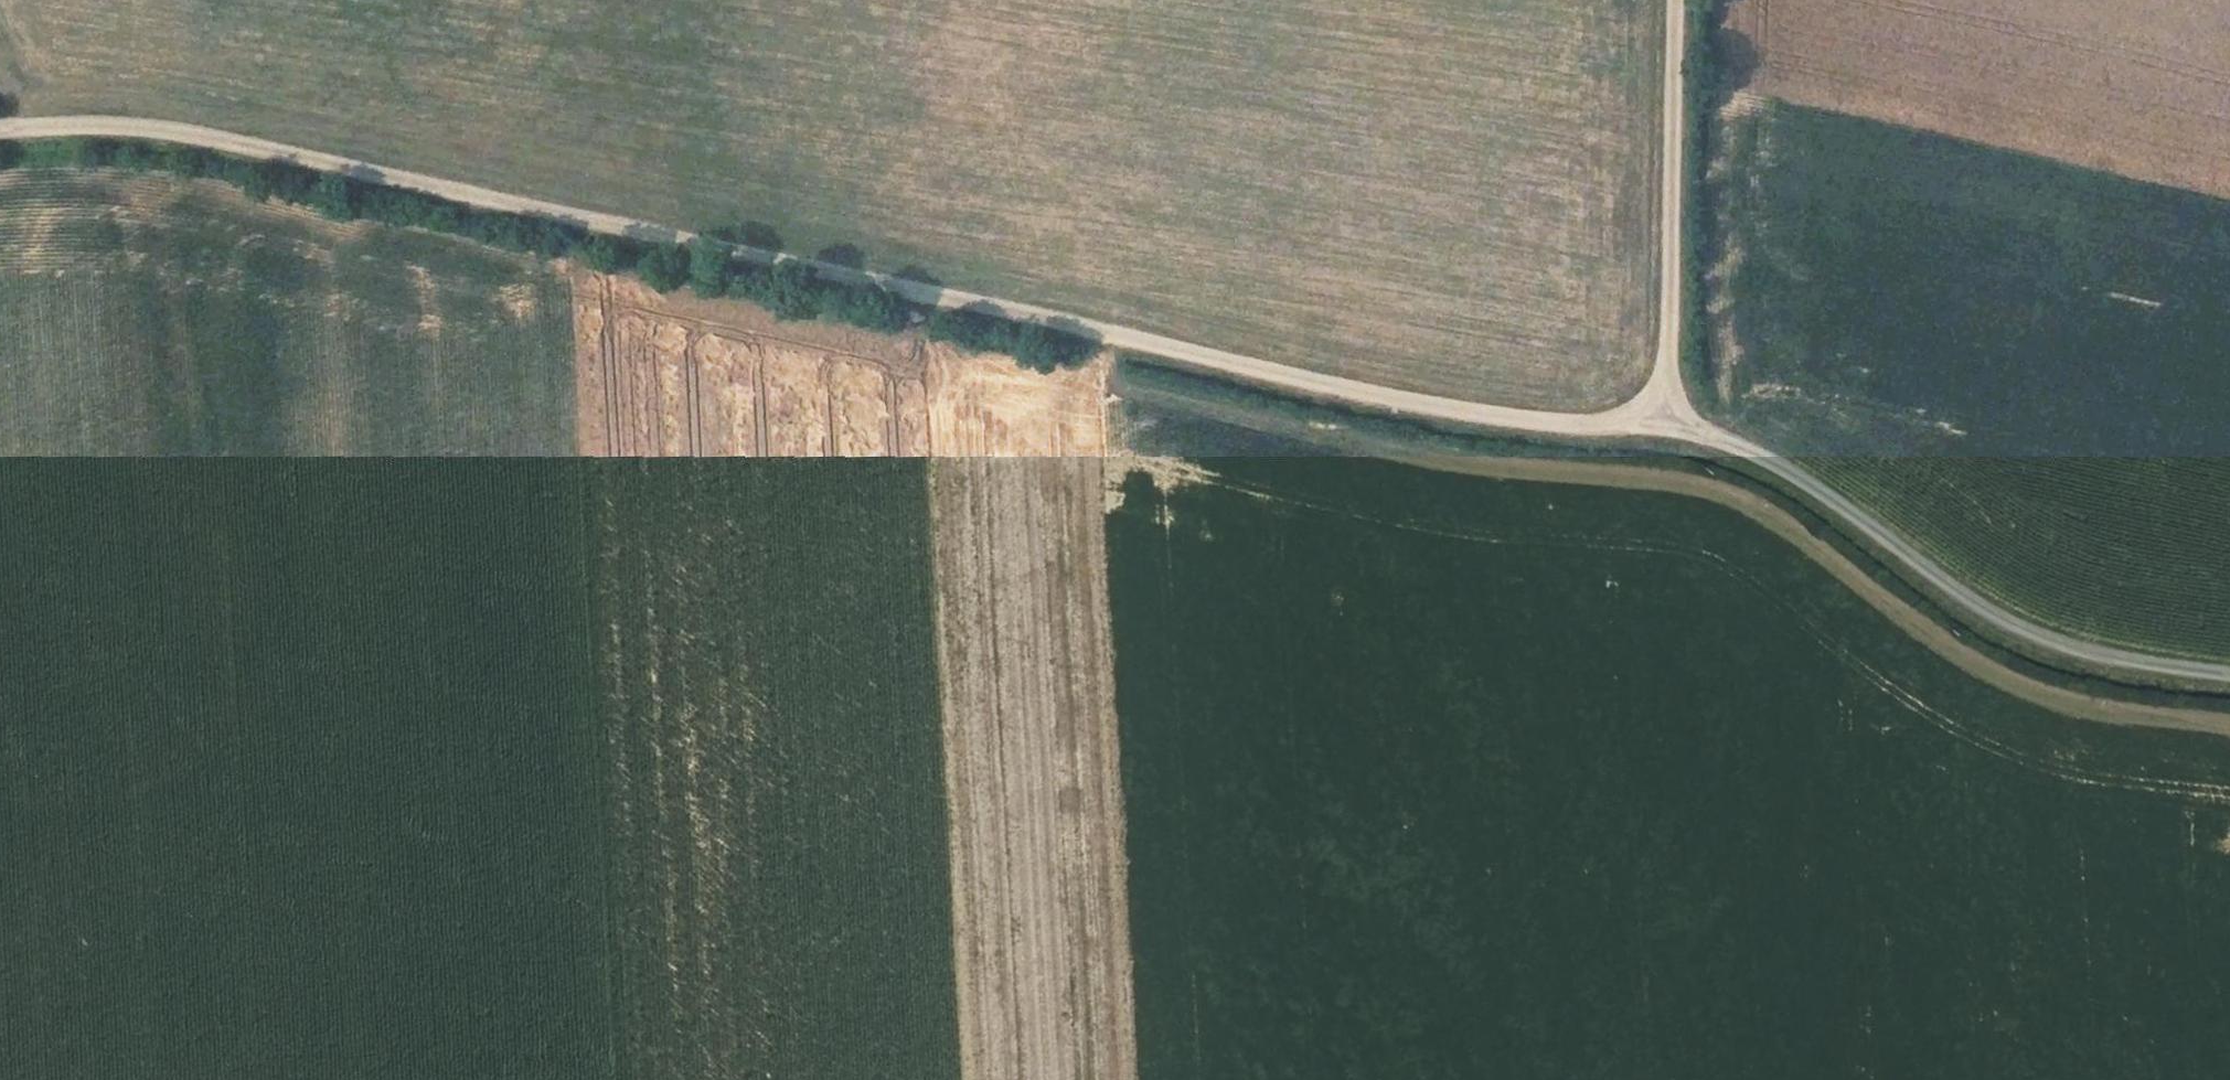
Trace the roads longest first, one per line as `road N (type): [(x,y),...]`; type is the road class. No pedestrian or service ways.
road 1 (unclassified): [(0,132),(117,124),(224,140),(1375,394),(1575,424),(1662,424),(1676,0)]
road 2 (track): [(1662,424),(1722,439),(1787,468),(1987,612),(2118,662),(2229,676)]

